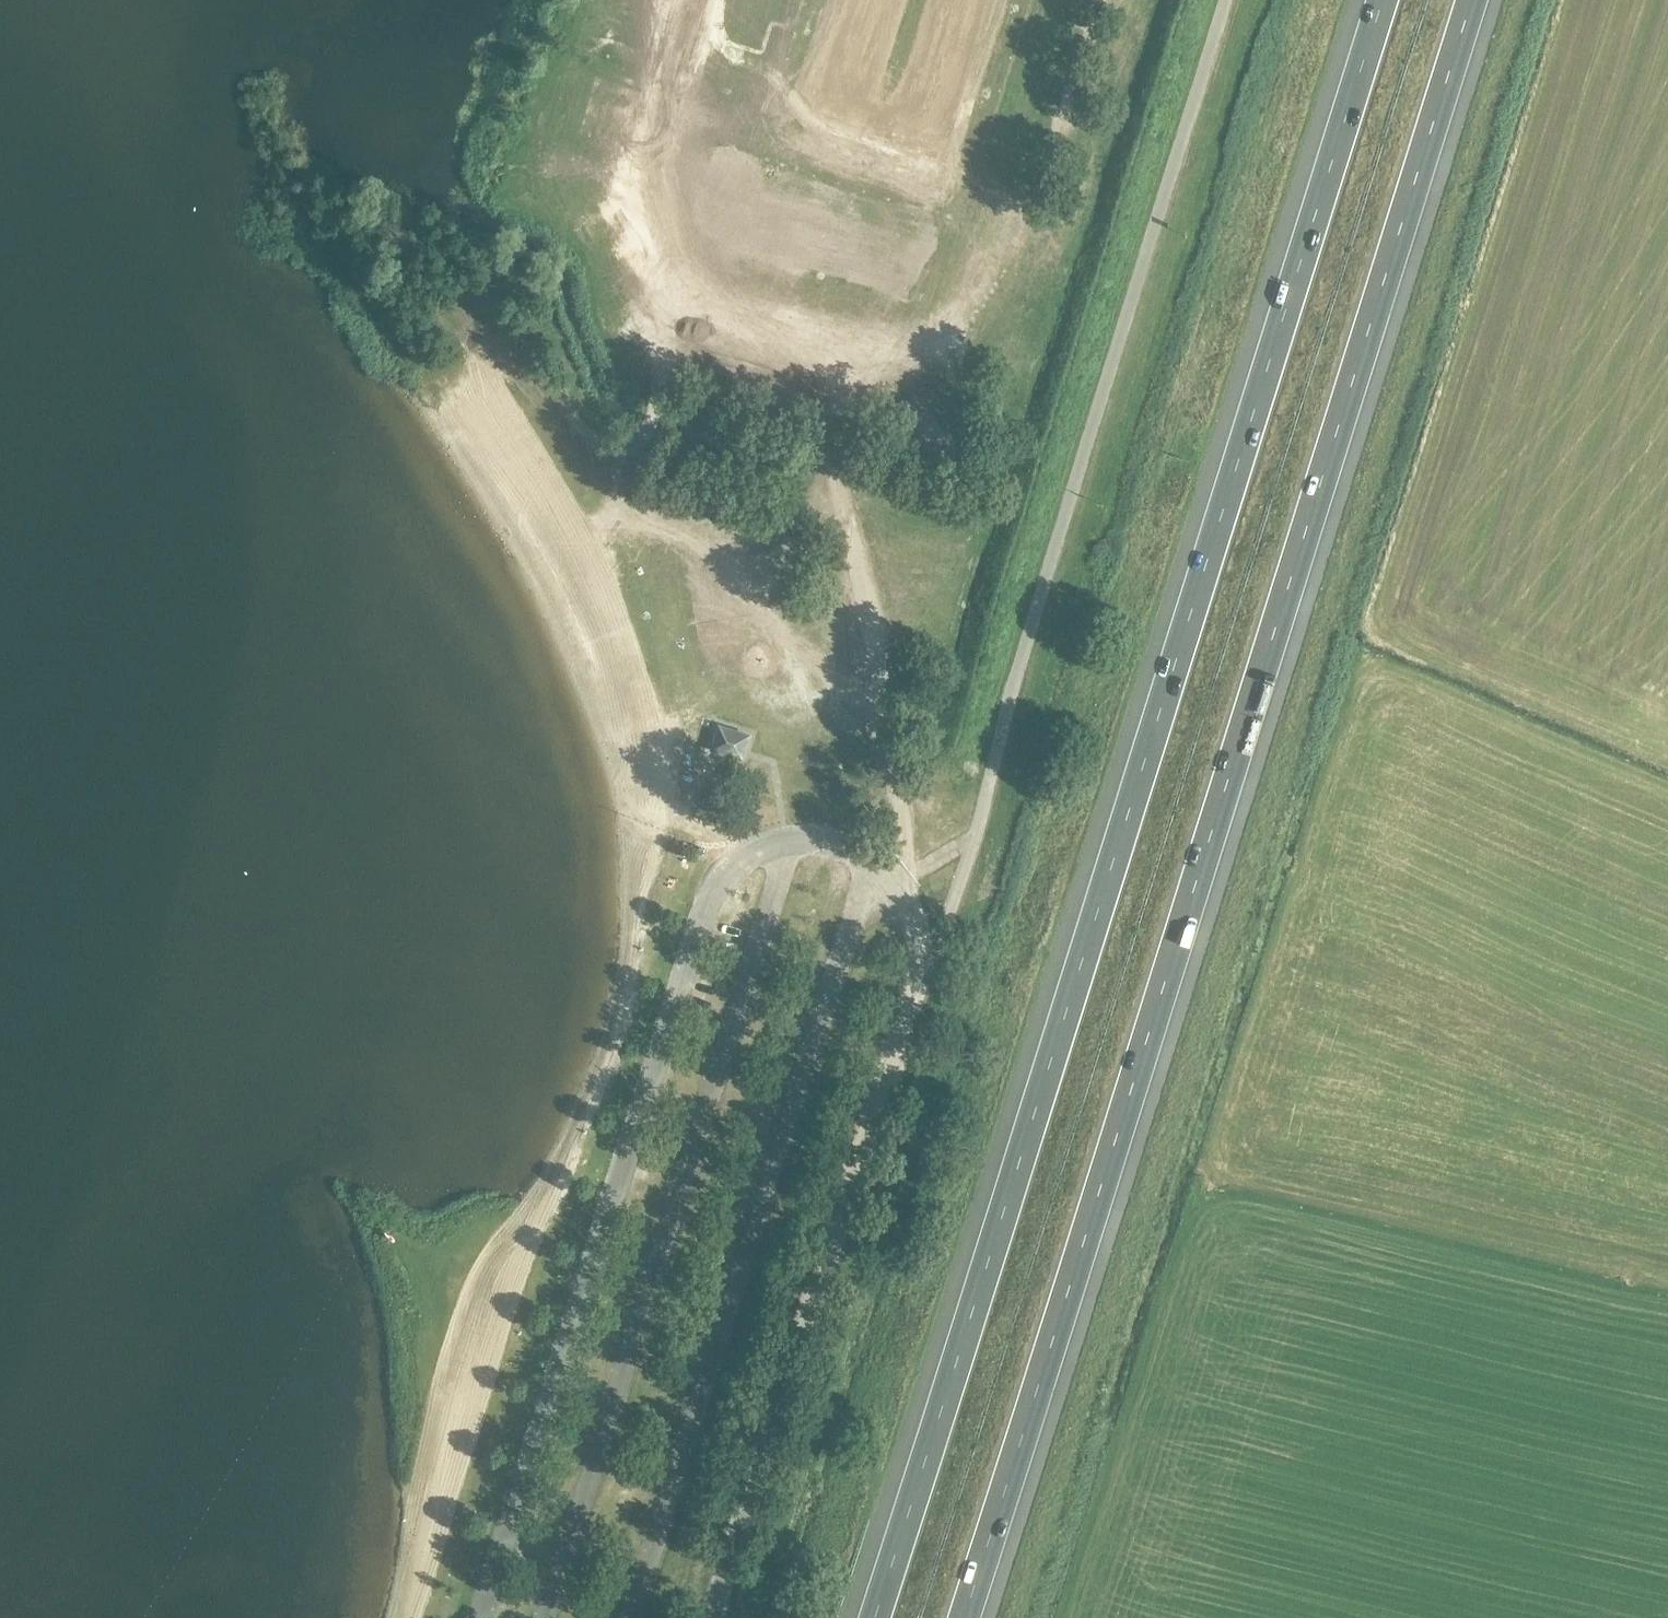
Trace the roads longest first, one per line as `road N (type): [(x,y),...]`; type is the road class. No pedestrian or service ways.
road 1 (motorway): [(1377,0),(862,1617)]
road 2 (motorway): [(966,1617),(1476,0)]

